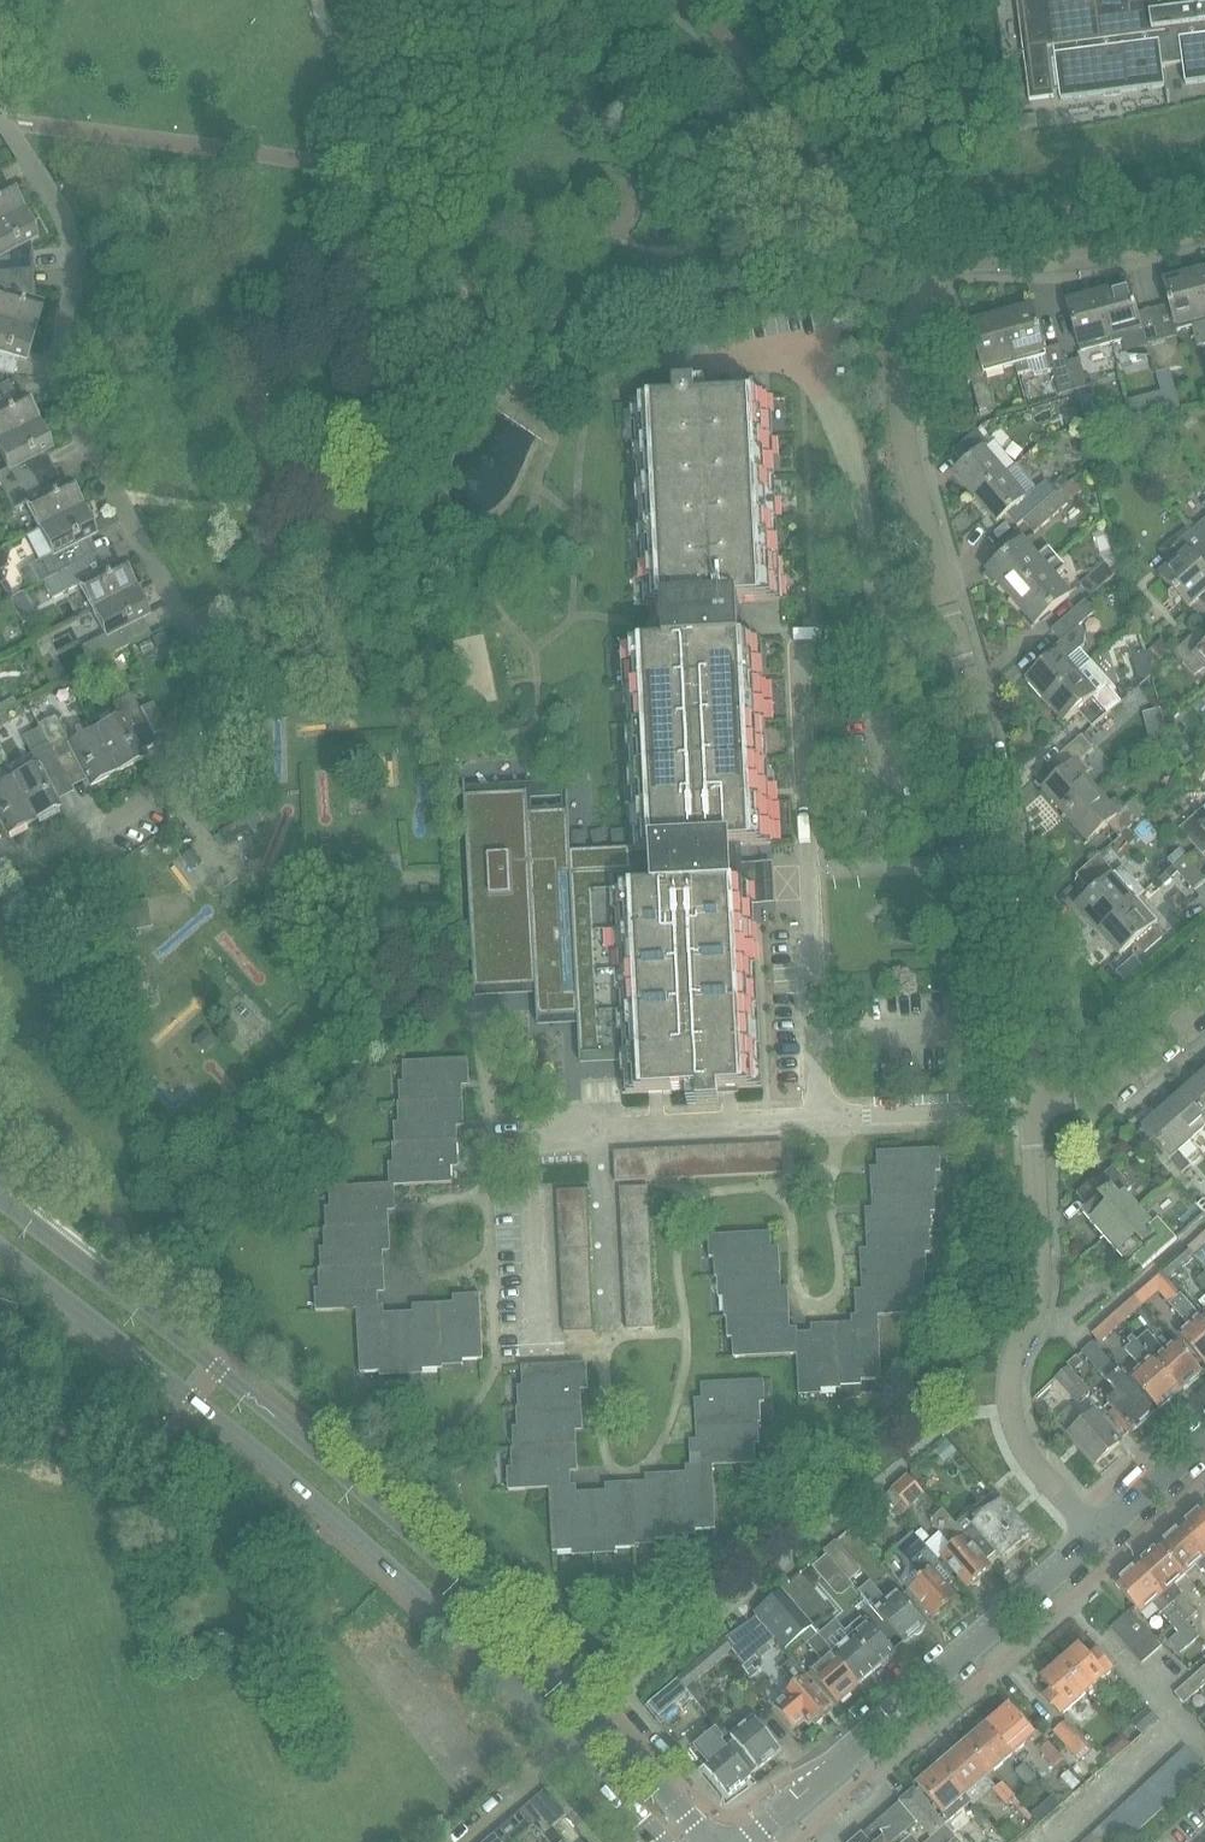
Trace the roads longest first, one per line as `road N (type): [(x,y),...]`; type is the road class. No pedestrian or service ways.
road 1 (tertiary): [(709,1841),(420,1542),(220,1369),(0,1200)]
road 2 (residential): [(0,862),(121,818),(159,788),(191,732),(199,683),(188,624),(120,500),(65,423),(58,333),(73,240),(0,118)]
road 3 (tertiary): [(0,1247),(195,1401),(431,1606),(663,1841)]
road 4 (residential): [(942,613),(892,403),(903,312),(925,270),(980,259),(1080,257),(1204,229)]
road 5 (residential): [(825,1117),(791,659),(811,627),(942,613)]
road 6 (residential): [(544,1348),(532,1131),(825,1117)]
road 7 (residential): [(1033,1106),(1006,823),(942,613)]
road 8 (unclassified): [(1095,1539),(1013,1428),(1008,1408),(1039,1281),(1033,1106)]
road 9 (unclassified): [(1095,1539),(749,1841)]
road 10 (residential): [(825,1117),(1033,1106)]
road 11 (residential): [(1033,1106),(1100,1094),(1204,1000)]
road 12 (residential): [(1095,1539),(1204,1442)]

